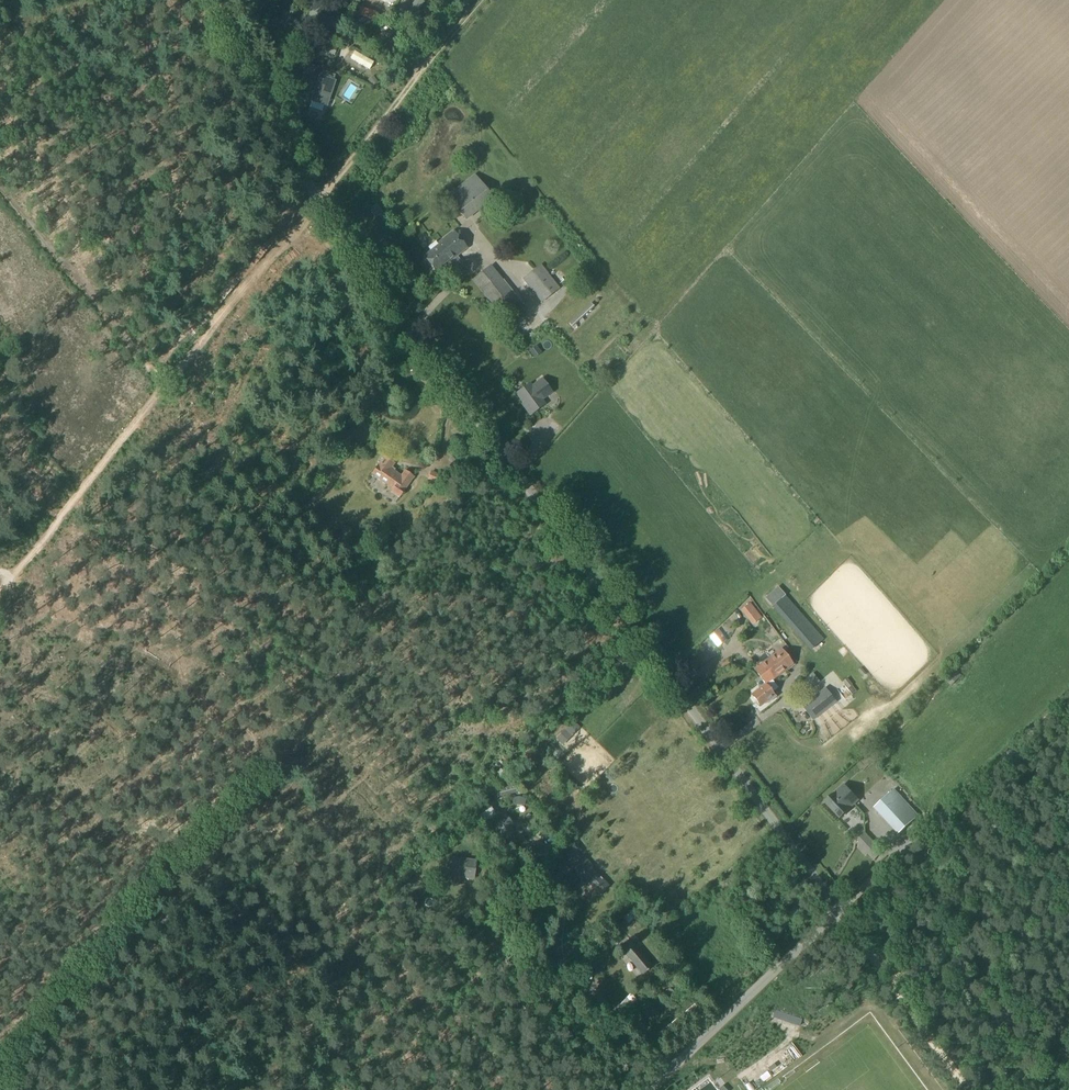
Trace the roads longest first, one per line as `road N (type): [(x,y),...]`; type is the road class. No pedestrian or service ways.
road 1 (unclassified): [(837,915),(318,206),(206,0)]
road 2 (track): [(5,581),(484,0)]
road 3 (unclassified): [(837,915),(1068,685)]
road 4 (track): [(160,390),(0,187)]
road 5 (unclassified): [(649,1089),(837,915)]
road 6 (track): [(972,1089),(837,915)]

